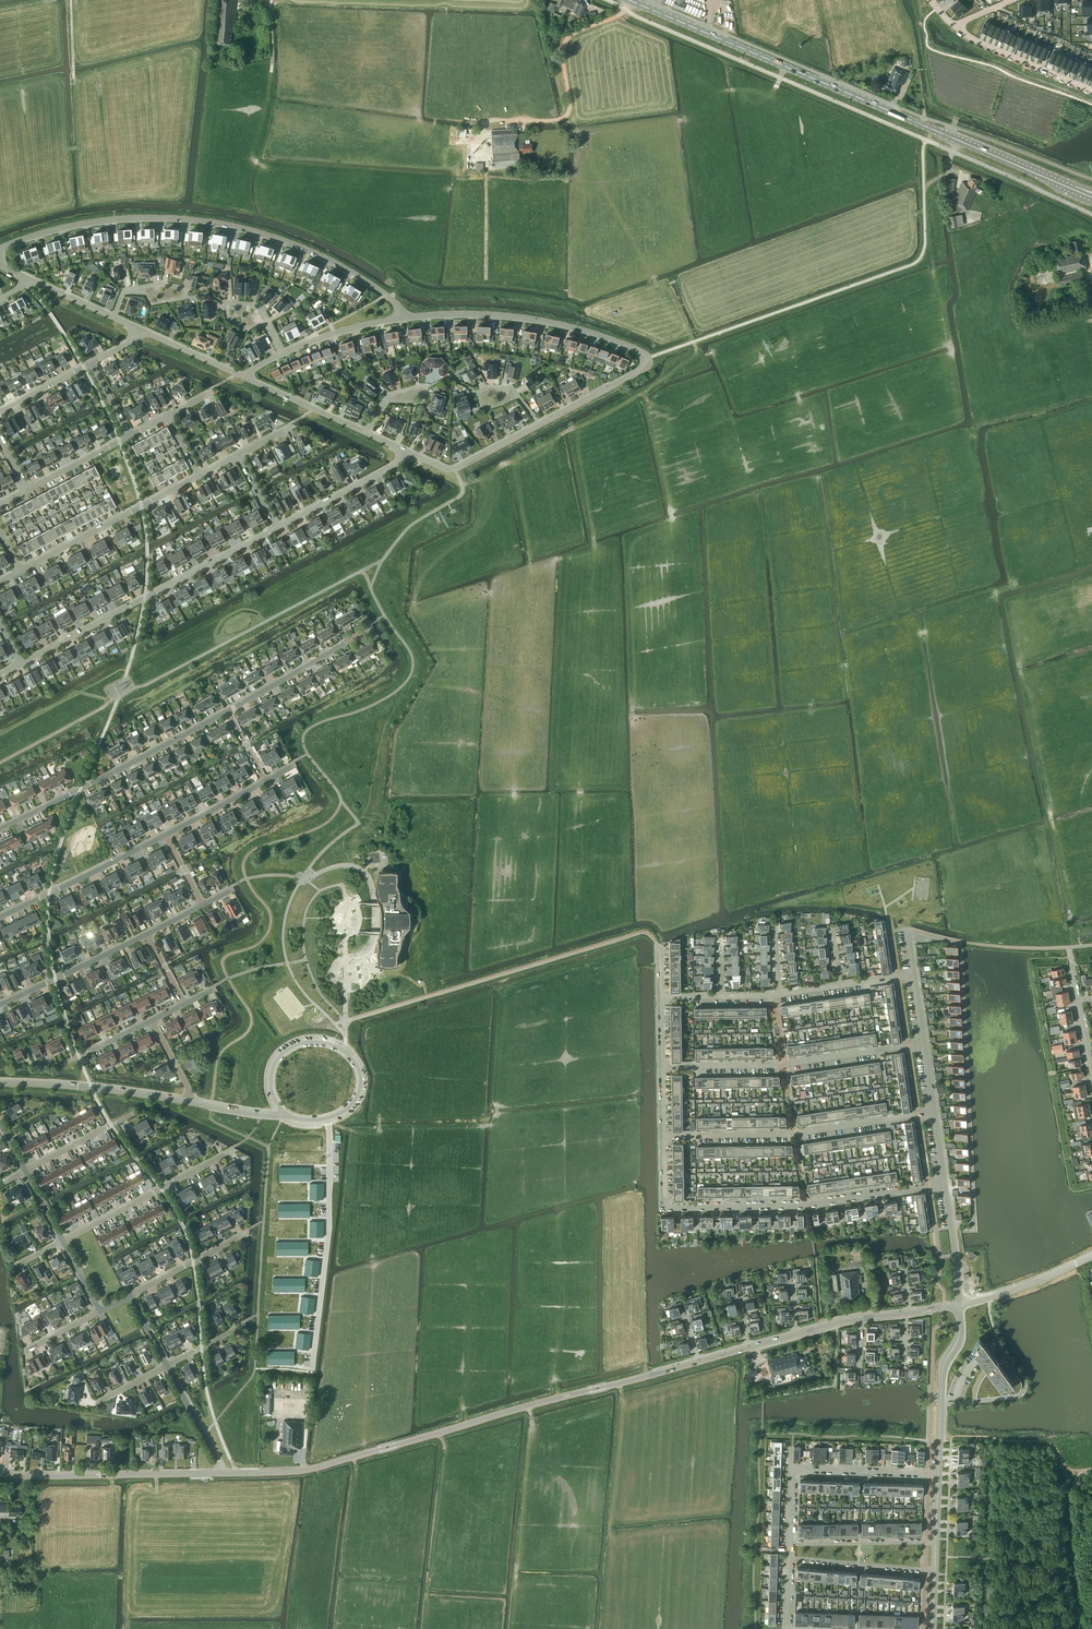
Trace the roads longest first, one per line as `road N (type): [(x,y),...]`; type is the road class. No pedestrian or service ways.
road 1 (primary): [(1073,189),(630,0)]
road 2 (residential): [(0,249),(111,220),(212,223),(323,258),(382,294),(404,318)]
road 3 (secondary): [(611,1385),(318,1467),(225,1473)]
road 4 (residential): [(22,664),(277,528)]
road 5 (residential): [(664,1208),(807,1205),(945,1183)]
road 6 (residential): [(663,1135),(797,1133),(934,1112)]
road 7 (residential): [(663,1067),(786,1064),(924,1043)]
road 8 (residential): [(0,828),(228,711)]
road 9 (residential): [(328,1118),(329,1227),(312,1369)]
road 10 (residential): [(645,359),(596,334),(532,319),(404,318)]
road 11 (secondary): [(225,1473),(0,1473)]
road 12 (unclassified): [(328,1118),(351,1104),(360,1076),(344,1050),(319,1041),(287,1050),(273,1065),(271,1090),(285,1113)]
road 13 (residential): [(791,1544),(796,1469),(938,1473)]
road 14 (residential): [(20,571),(199,475)]
road 15 (unclassified): [(0,1082),(188,1102)]
road 16 (residential): [(63,1241),(228,1153)]
road 17 (residential): [(0,917),(166,835)]
road 18 (secondary): [(938,1473),(942,1372),(959,1338),(959,1304)]
road 19 (residential): [(0,1004),(149,934)]
road 20 (residential): [(228,711),(368,625)]
road 21 (residential): [(277,528),(414,455)]
road 22 (residential): [(1091,91),(955,25)]
road 23 (residential): [(935,1573),(790,1558)]
road 24 (residential): [(791,1544),(936,1540)]
road 25 (unclassified): [(959,1304),(1091,1256)]
road 26 (residential): [(366,433),(239,375)]
road 27 (residential): [(539,425),(455,469),(414,455)]
road 28 (residential): [(130,1296),(248,1232)]
road 29 (residential): [(31,1063),(61,1064),(153,1020)]
road 30 (residential): [(645,359),(642,370),(539,425)]
road 31 (residential): [(123,291),(162,283),(188,297),(152,303),(135,292)]
road 32 (residential): [(404,318),(284,353)]
road 33 (residential): [(225,1473),(168,1365)]
road 34 (unclassified): [(959,1304),(945,1183)]
road 35 (residential): [(25,1172),(131,1114)]

